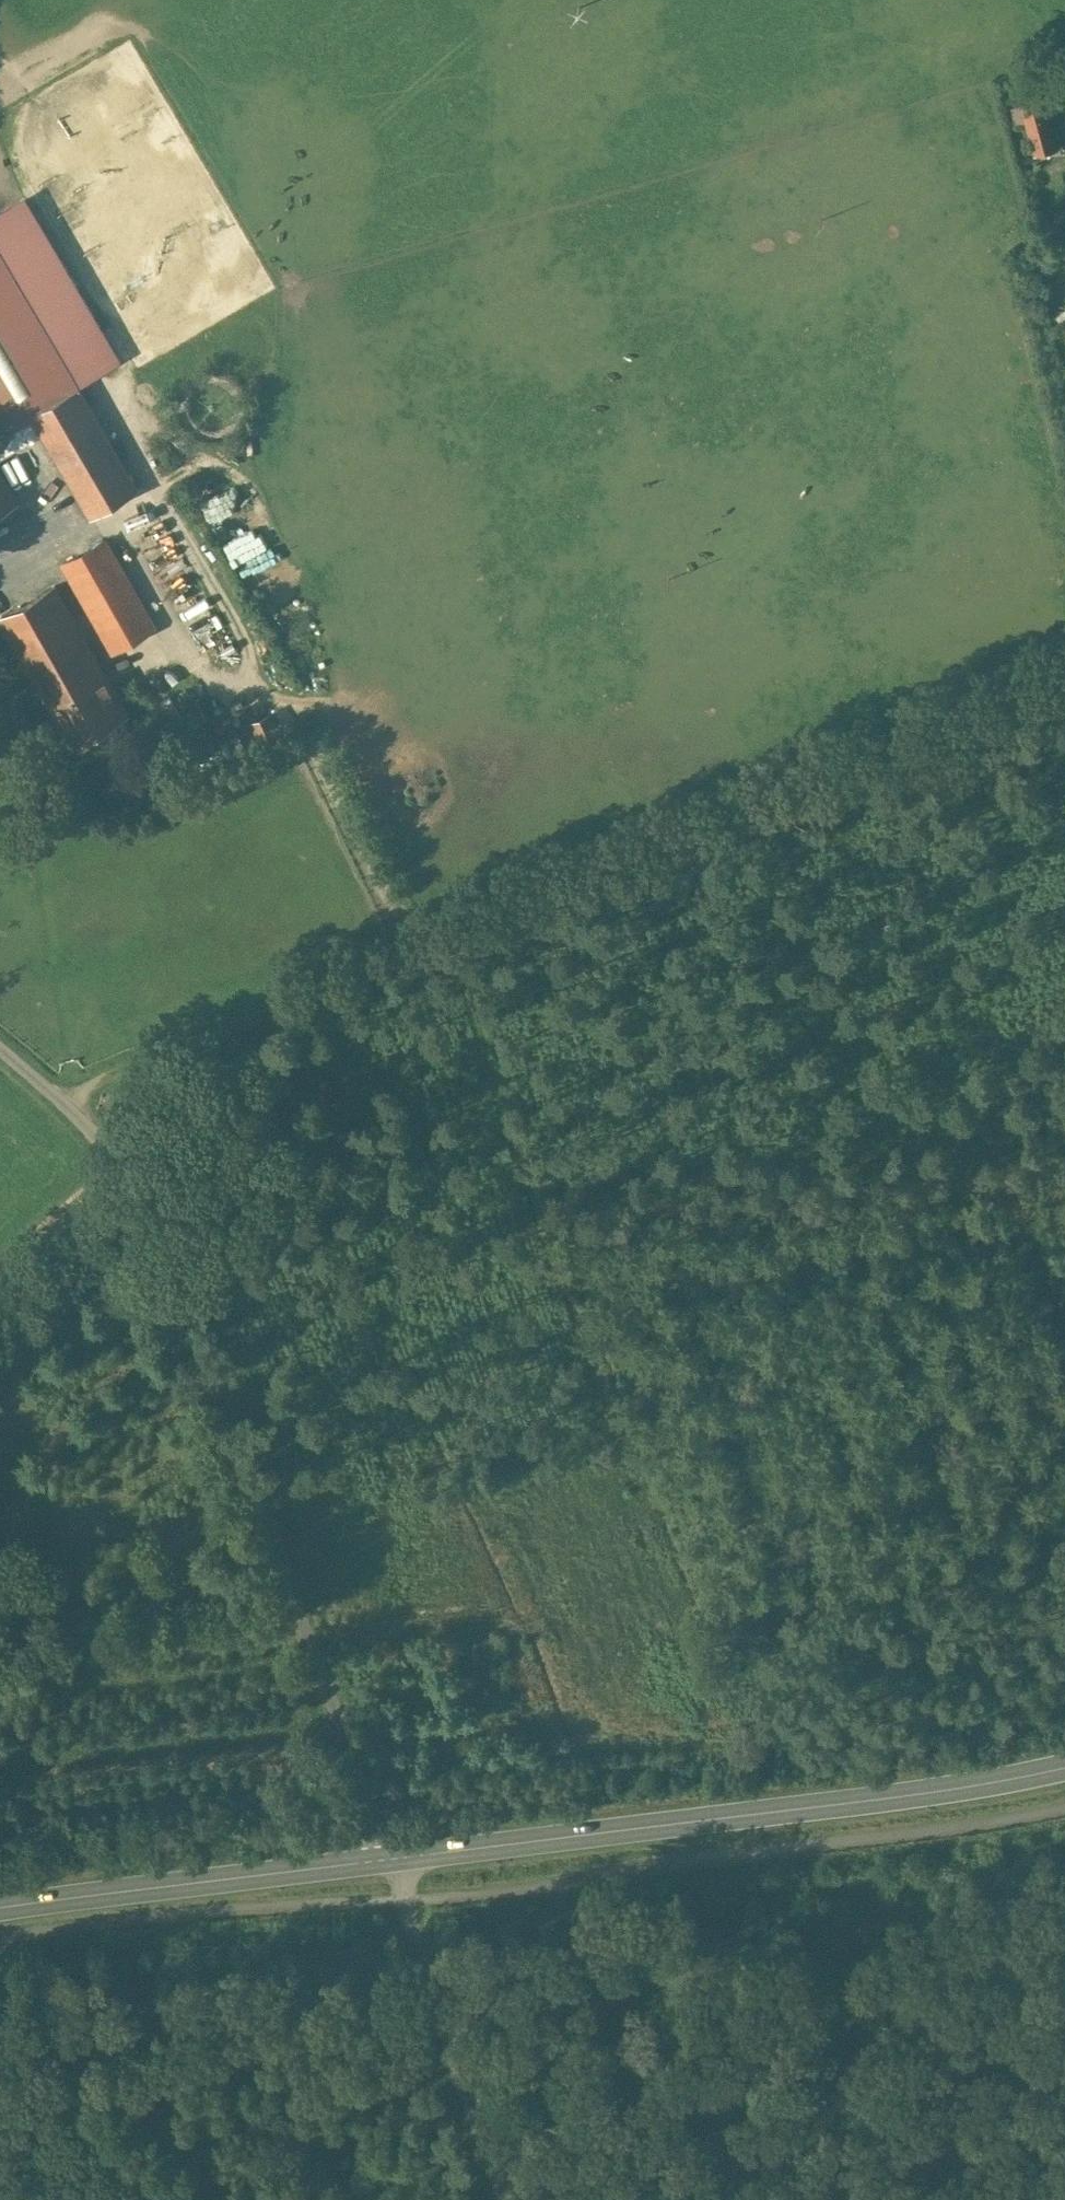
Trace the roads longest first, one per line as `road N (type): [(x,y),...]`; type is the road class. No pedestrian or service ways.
road 1 (unclassified): [(389,1859),(164,1255),(120,1166),(70,1104),(0,1045)]
road 2 (track): [(70,1104),(88,1087),(415,953),(182,493)]
road 3 (secondary): [(1064,1767),(389,1859)]
road 4 (secondary): [(389,1859),(0,1907)]
road 5 (track): [(510,2199),(407,1901)]

